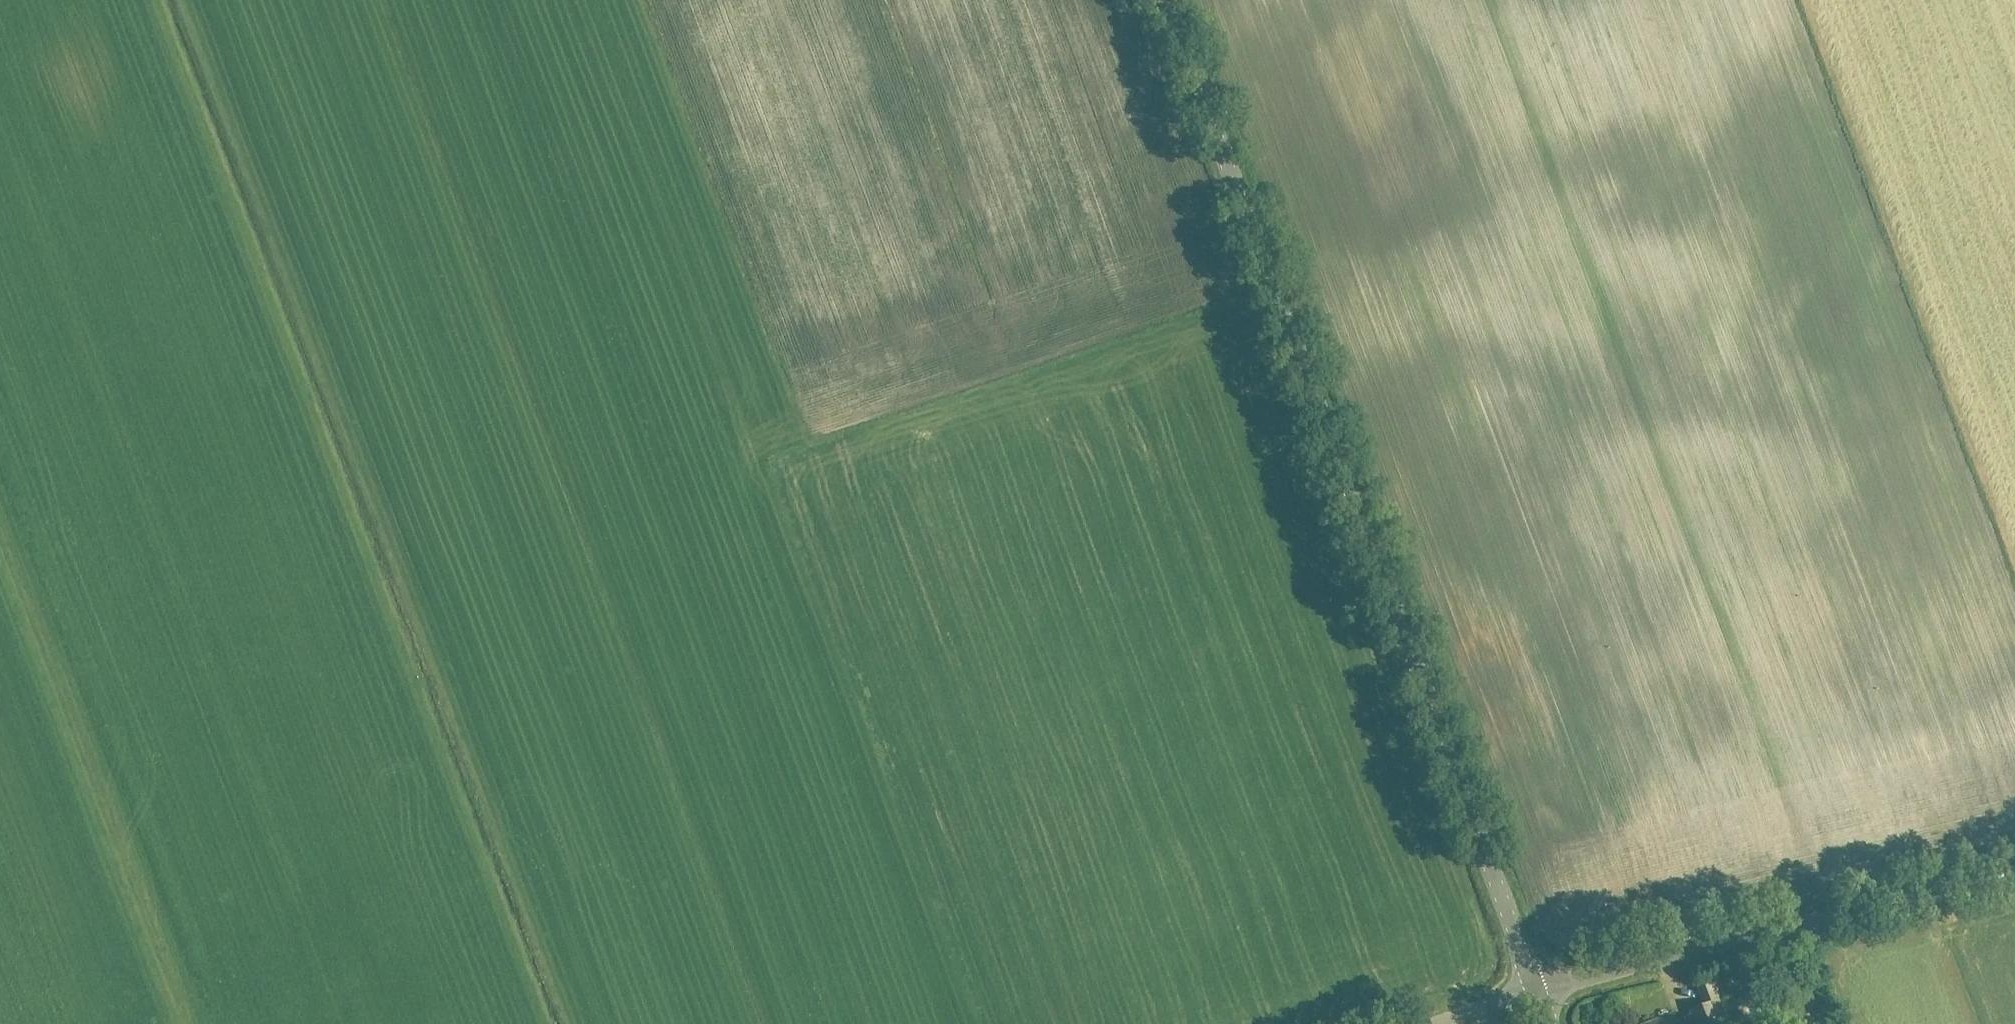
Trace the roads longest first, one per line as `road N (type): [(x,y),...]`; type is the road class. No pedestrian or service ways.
road 1 (unclassified): [(1536,996),(1168,0)]
road 2 (unclassified): [(1536,996),(2014,878)]

